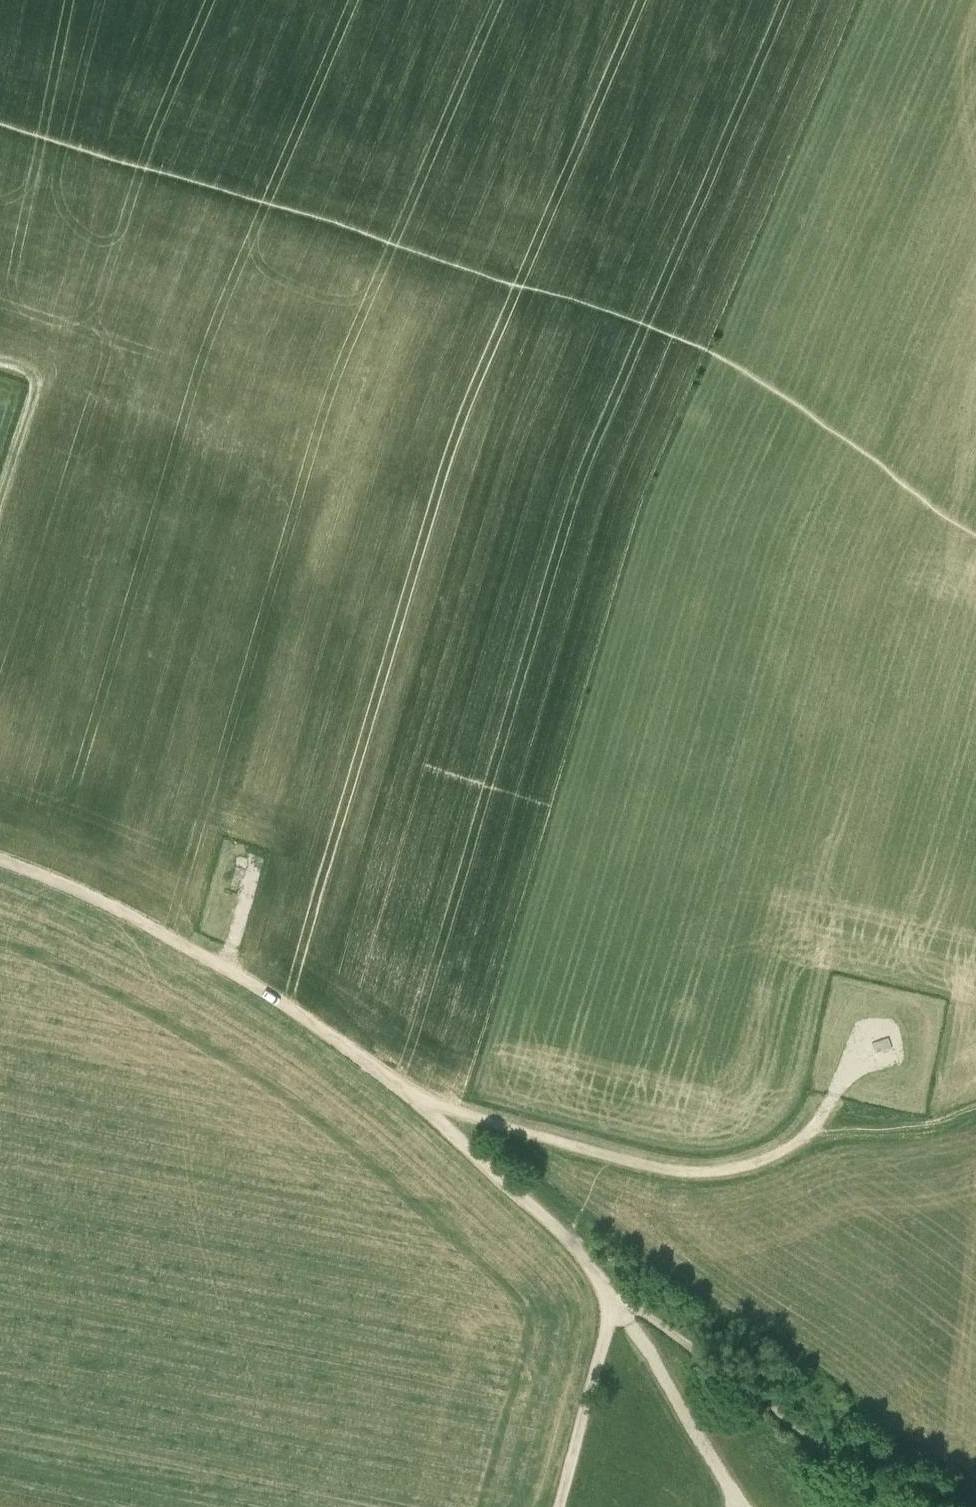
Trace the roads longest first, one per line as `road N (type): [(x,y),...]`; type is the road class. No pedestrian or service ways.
road 1 (track): [(902,1506),(610,1290),(549,1219),(408,1095)]
road 2 (track): [(408,1095),(253,985),(0,861)]
road 3 (track): [(827,1107),(774,1158),(700,1174),(408,1095)]
road 4 (track): [(559,1506),(610,1318),(610,1290)]

